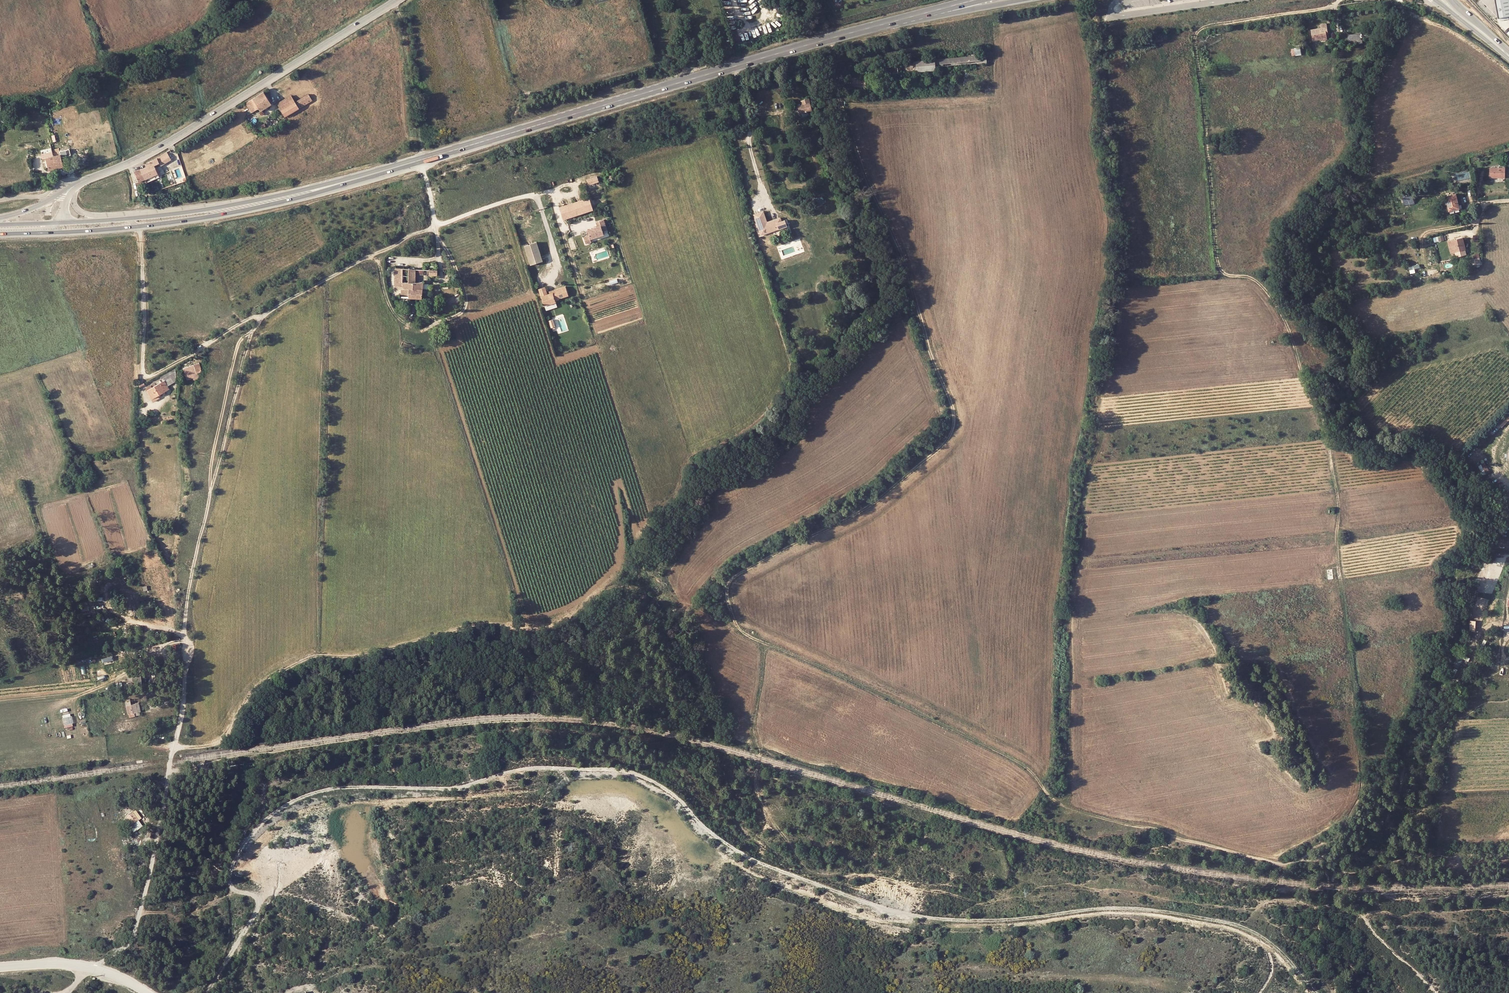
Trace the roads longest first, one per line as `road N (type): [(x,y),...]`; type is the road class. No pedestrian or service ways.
road 1 (track): [(829,40),(837,95),(903,256),(953,428),(940,448),(861,510),(733,576),(726,596),(733,618),(752,638),(1017,761),(1057,803),(1282,865),(1299,860)]
road 2 (track): [(1339,0),(1206,25),(1195,40),(1218,264),(1226,274),(1256,279),(1276,301),(1329,447),(1361,773),(1352,816),(1299,860),(1327,874),(1324,901),(1315,908),(1270,901),(1239,926)]
road 3 (unclassified): [(422,159),(434,226),(284,302),(252,332),(189,590),(183,701),(134,934),(92,969)]
road 4 (track): [(173,748),(226,737),(261,685),(309,657),(369,655),(490,624),(547,627),(620,585)]
road 5 (primary): [(0,235),(237,213),(400,166)]
road 6 (primary): [(398,0),(161,146),(84,180)]
road 7 (primary): [(881,25),(587,111)]
road 8 (primary): [(195,212),(334,167),(380,110)]
road 9 (primary): [(400,166),(195,212)]
road 10 (primary): [(587,111),(422,159)]
road 11 (track): [(252,332),(236,348),(211,491)]
road 12 (track): [(392,4),(422,159)]
road 13 (primary): [(437,104),(493,125),(587,111)]
road 14 (primary): [(881,25),(1015,0)]

